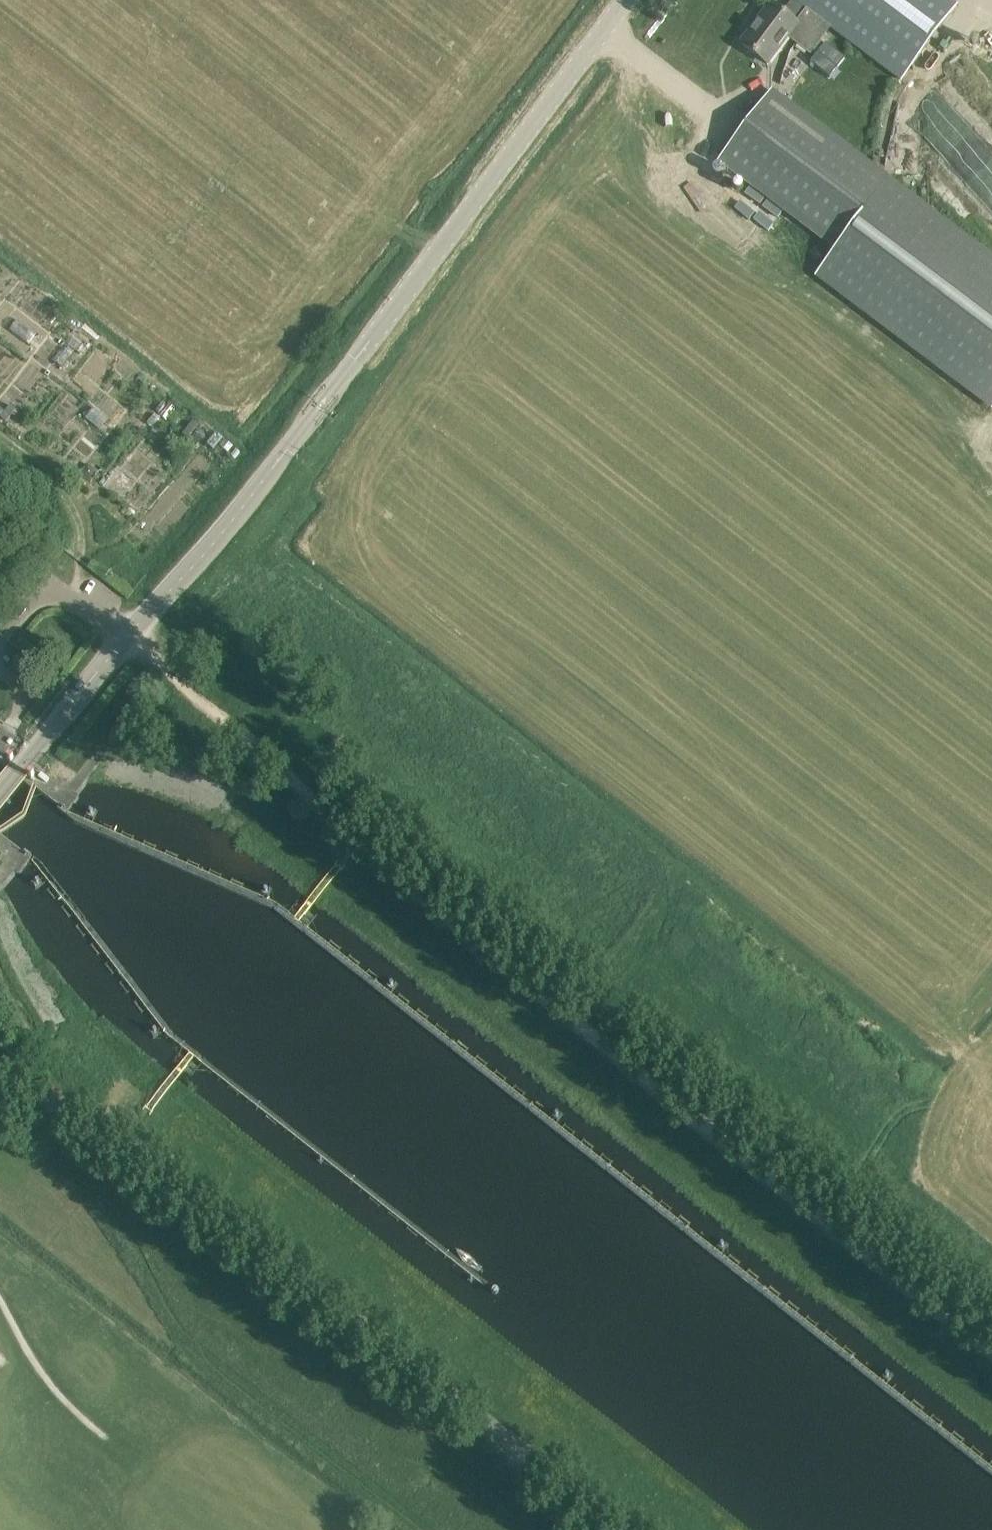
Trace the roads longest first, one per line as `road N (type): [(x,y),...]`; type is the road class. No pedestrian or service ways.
road 1 (unclassified): [(0,793),(130,631),(214,545),(623,0)]
road 2 (tertiary): [(617,1529),(228,1221),(0,1064)]
road 3 (track): [(75,592),(90,563),(87,512),(55,467),(0,423)]

